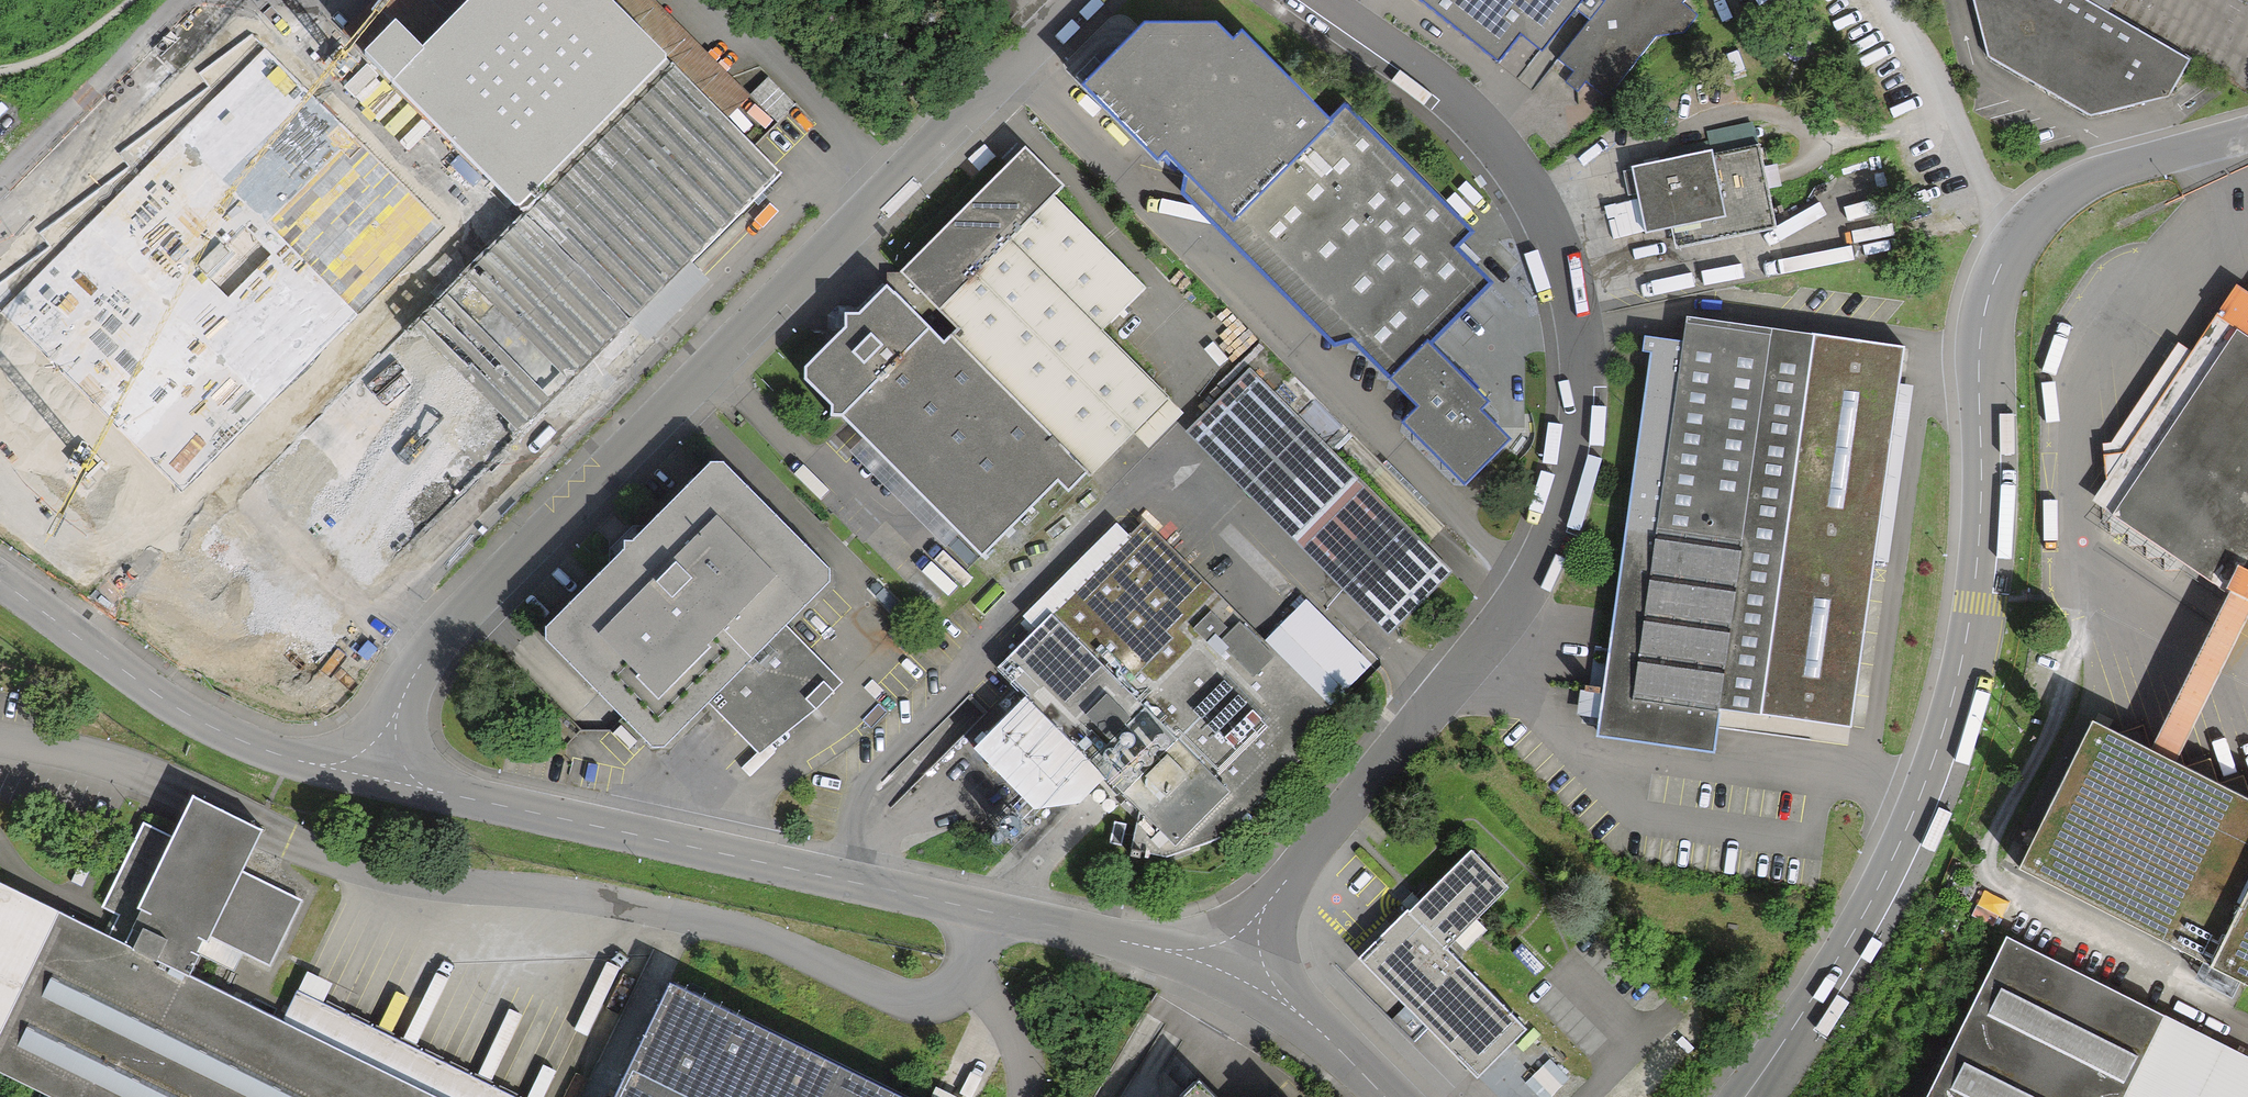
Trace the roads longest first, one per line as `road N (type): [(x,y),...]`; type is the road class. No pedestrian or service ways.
road 1 (unclassified): [(1232,978),(1263,911),(1483,650),(1531,581),(1563,508),(1582,416),(1581,334),(1544,206),(1493,134),(1333,0)]
road 2 (unclassified): [(1746,1096),(1869,908),(1916,806),(1950,703),(1973,604),(1982,505),(1982,333),(2015,235),(2076,183),(2247,132)]
road 3 (unclassified): [(1079,0),(472,601),(418,665),(374,779)]
road 4 (unclassified): [(374,779),(988,911),(1180,956),(1232,978)]
road 5 (unclassified): [(0,583),(190,717),(282,758),(374,779)]
road 6 (unclassified): [(1232,978),(1308,1020),(1388,1096)]
road 7 (track): [(803,0),(947,132)]
road 8 (track): [(0,71),(45,64),(134,0)]

